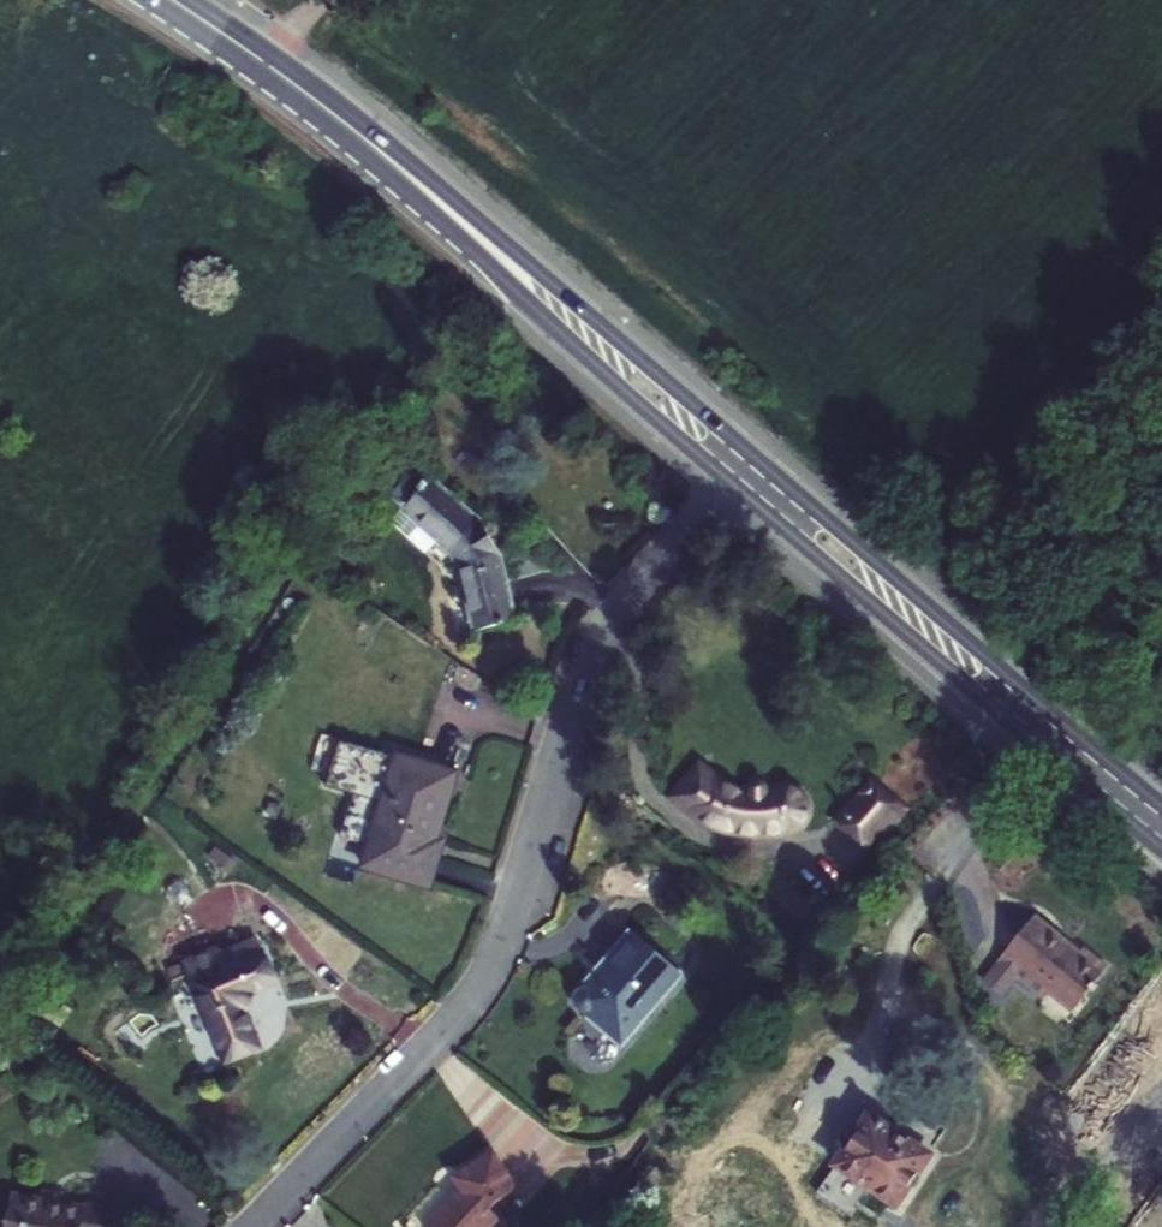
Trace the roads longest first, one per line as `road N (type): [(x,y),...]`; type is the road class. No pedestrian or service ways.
road 1 (track): [(487,262),(374,466),(159,816),(0,1048)]
road 2 (residential): [(252,1226),(474,993),(507,929),(591,653),(620,606),(729,481)]
road 3 (primary): [(729,481),(1161,852)]
road 4 (primary): [(1161,806),(752,454)]
road 5 (primary): [(366,141),(541,315),(729,481)]
road 6 (primary): [(752,454),(477,222),(366,141)]
road 7 (primary): [(366,141),(173,0)]

